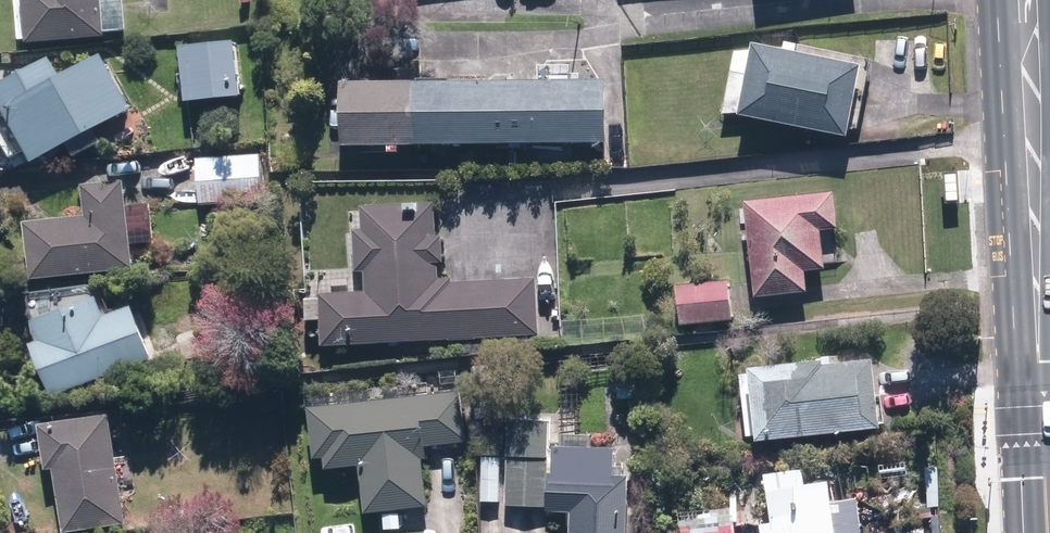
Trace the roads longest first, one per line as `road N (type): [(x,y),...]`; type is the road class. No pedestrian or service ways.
road 1 (primary): [(1036,0),(1032,67),(1049,488)]

